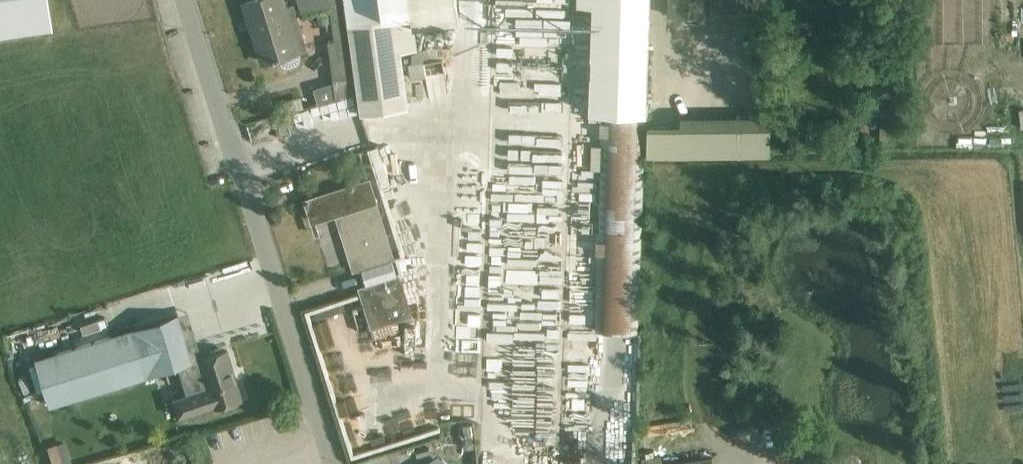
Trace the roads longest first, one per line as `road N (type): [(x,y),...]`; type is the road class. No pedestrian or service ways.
road 1 (unclassified): [(327,463),(183,0)]

